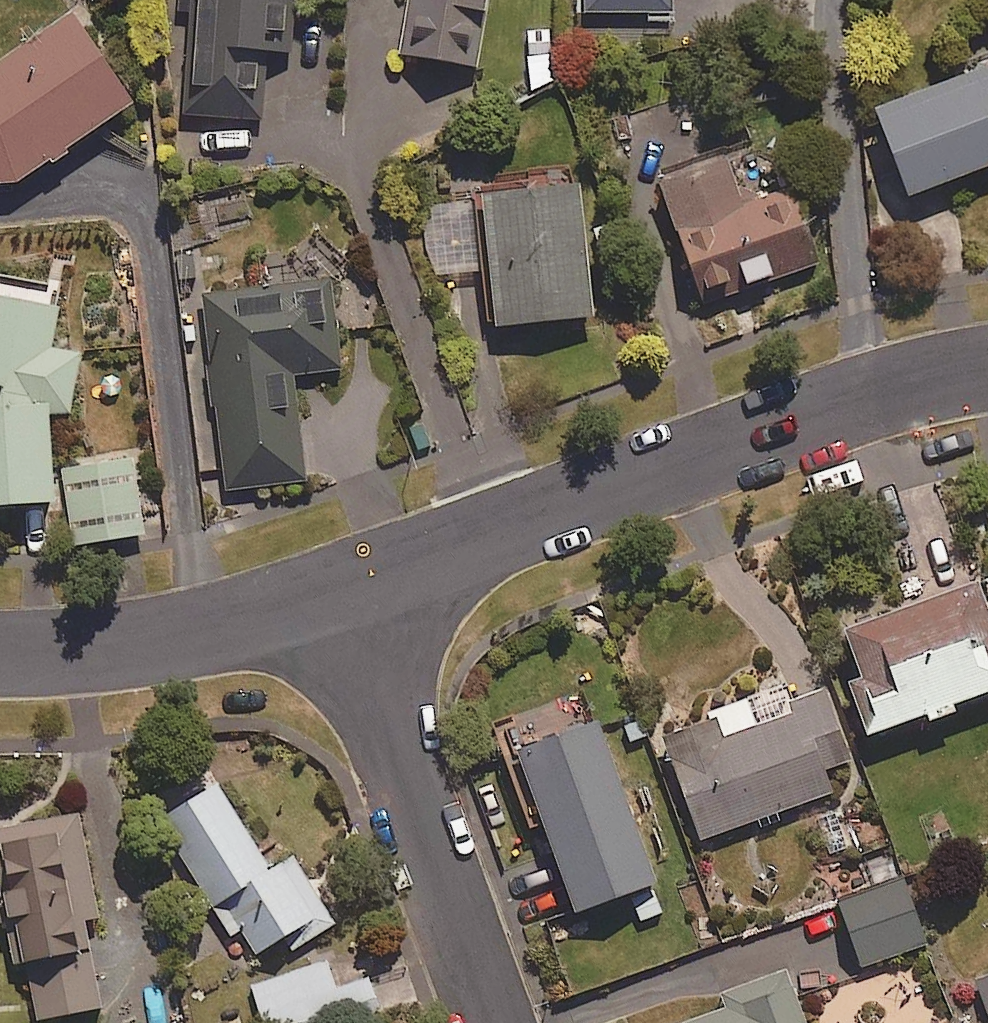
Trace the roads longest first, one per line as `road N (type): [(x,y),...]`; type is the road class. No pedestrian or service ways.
road 1 (residential): [(339,591),(871,394),(987,365)]
road 2 (residential): [(339,591),(498,1022)]
road 3 (residential): [(0,650),(178,633),(339,591)]

